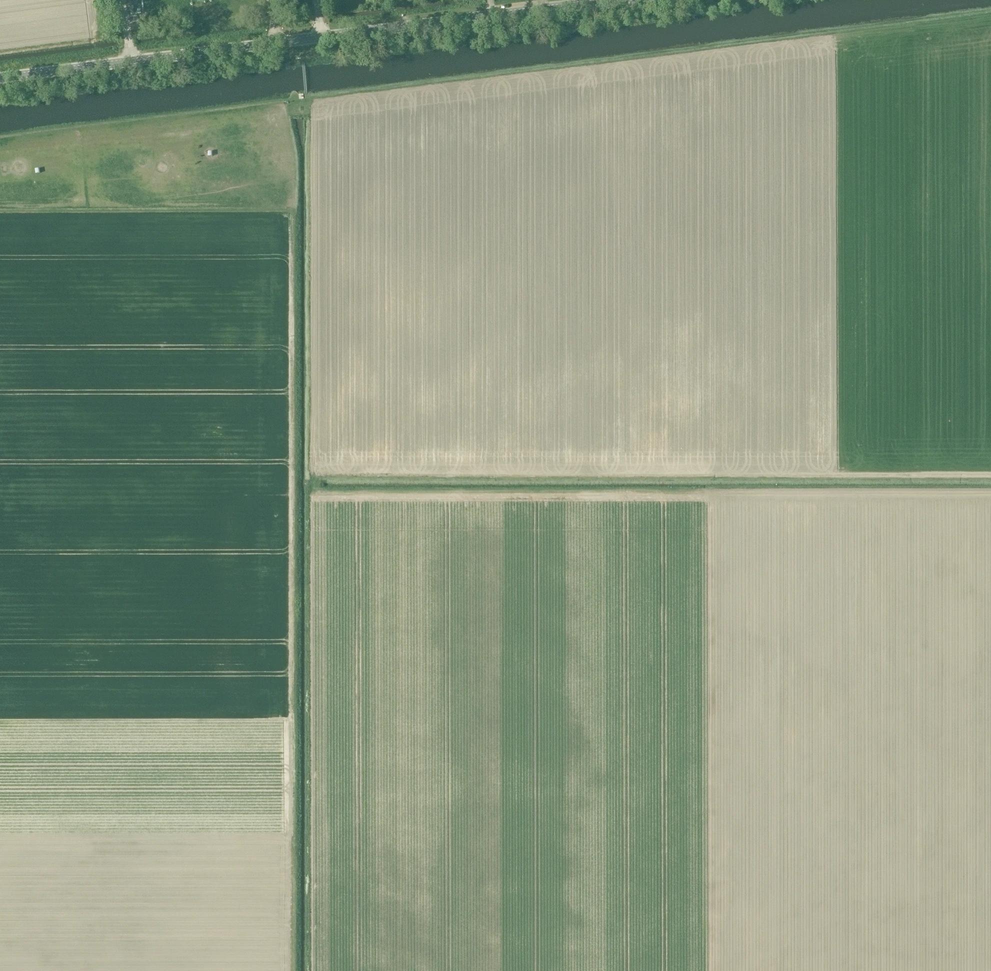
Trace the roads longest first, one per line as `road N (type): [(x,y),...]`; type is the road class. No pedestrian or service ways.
road 1 (unclassified): [(0,78),(613,0)]

